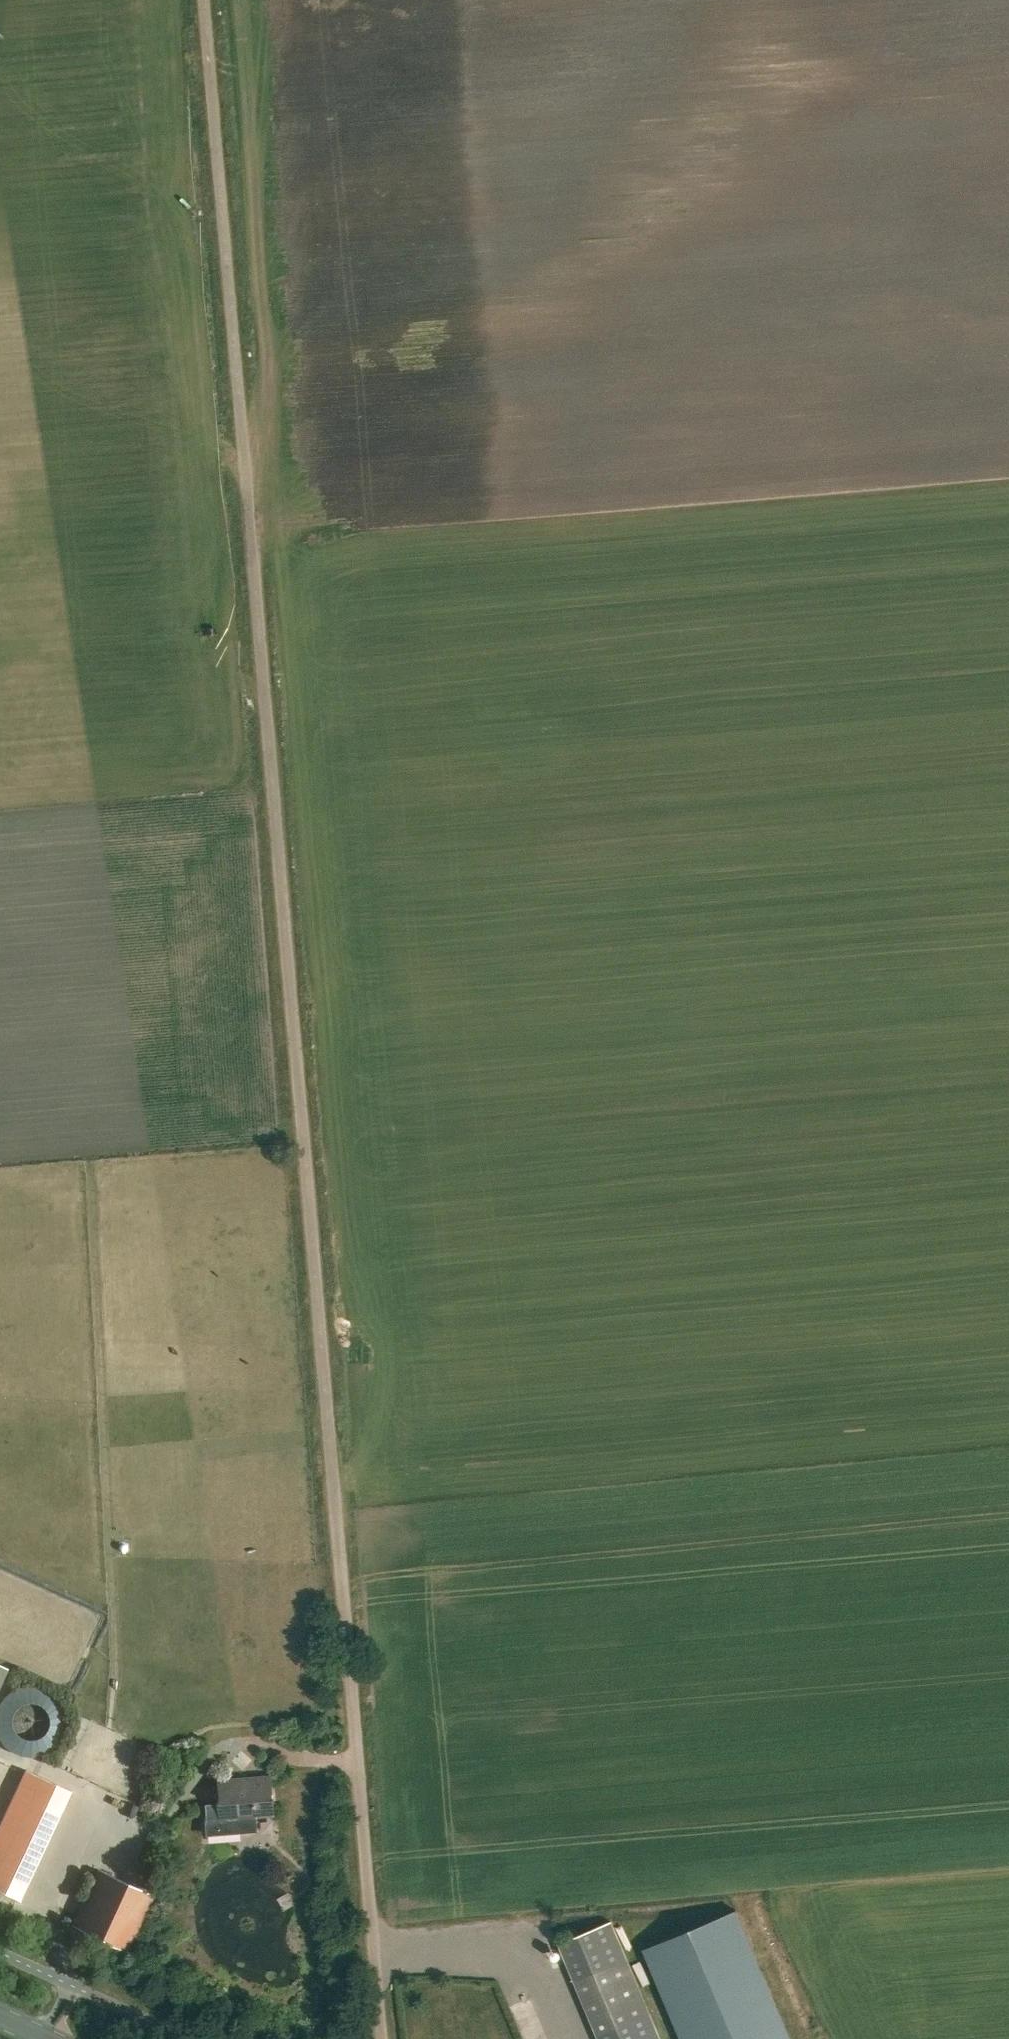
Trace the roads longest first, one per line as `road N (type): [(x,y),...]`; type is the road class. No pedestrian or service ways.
road 1 (track): [(203,0),(382,2038)]

